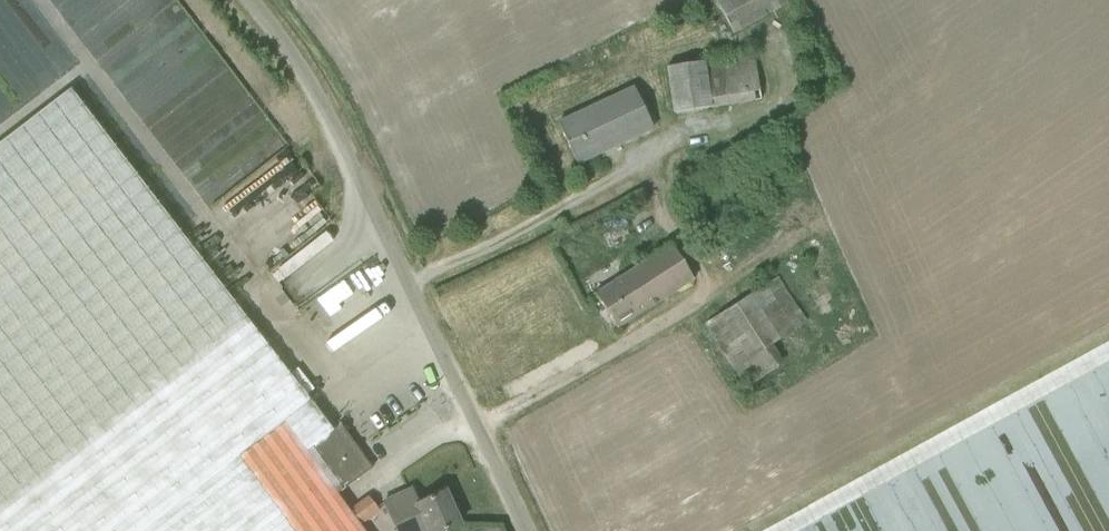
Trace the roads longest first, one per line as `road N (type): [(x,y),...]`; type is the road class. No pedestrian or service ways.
road 1 (unclassified): [(515,530),(299,73),(240,0)]

